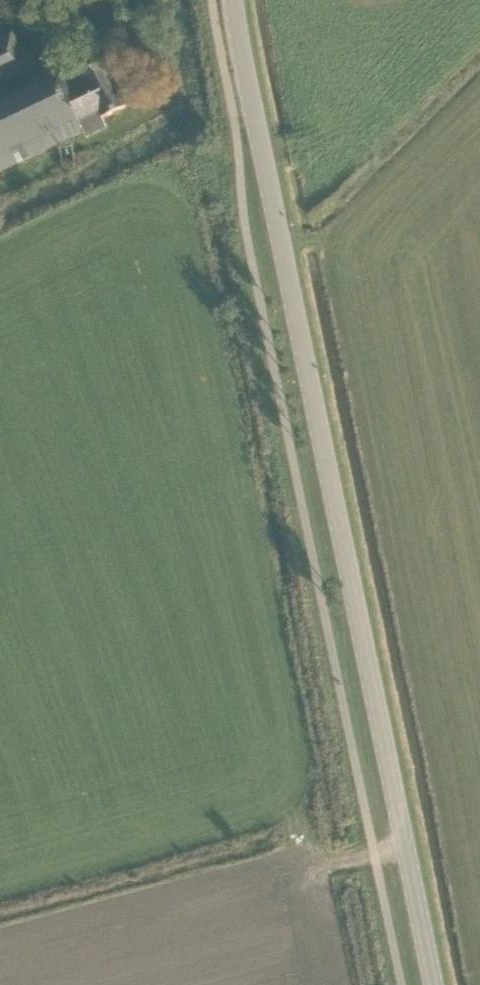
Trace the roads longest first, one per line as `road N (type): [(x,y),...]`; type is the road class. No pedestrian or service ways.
road 1 (secondary): [(434,984),(233,0)]

